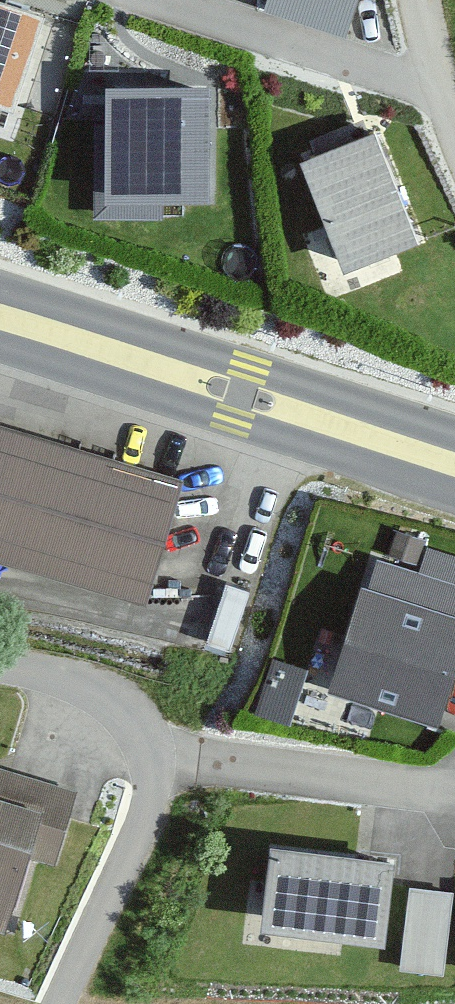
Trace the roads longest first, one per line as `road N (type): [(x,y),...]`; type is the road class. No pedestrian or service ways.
road 1 (tertiary): [(0,317),(454,459)]
road 2 (residential): [(151,748),(454,796)]
road 3 (residential): [(151,748),(145,806),(124,864),(58,1003)]
road 4 (residential): [(0,669),(104,696),(129,714),(151,748)]
road 5 (residential): [(454,144),(433,103),(414,0)]

